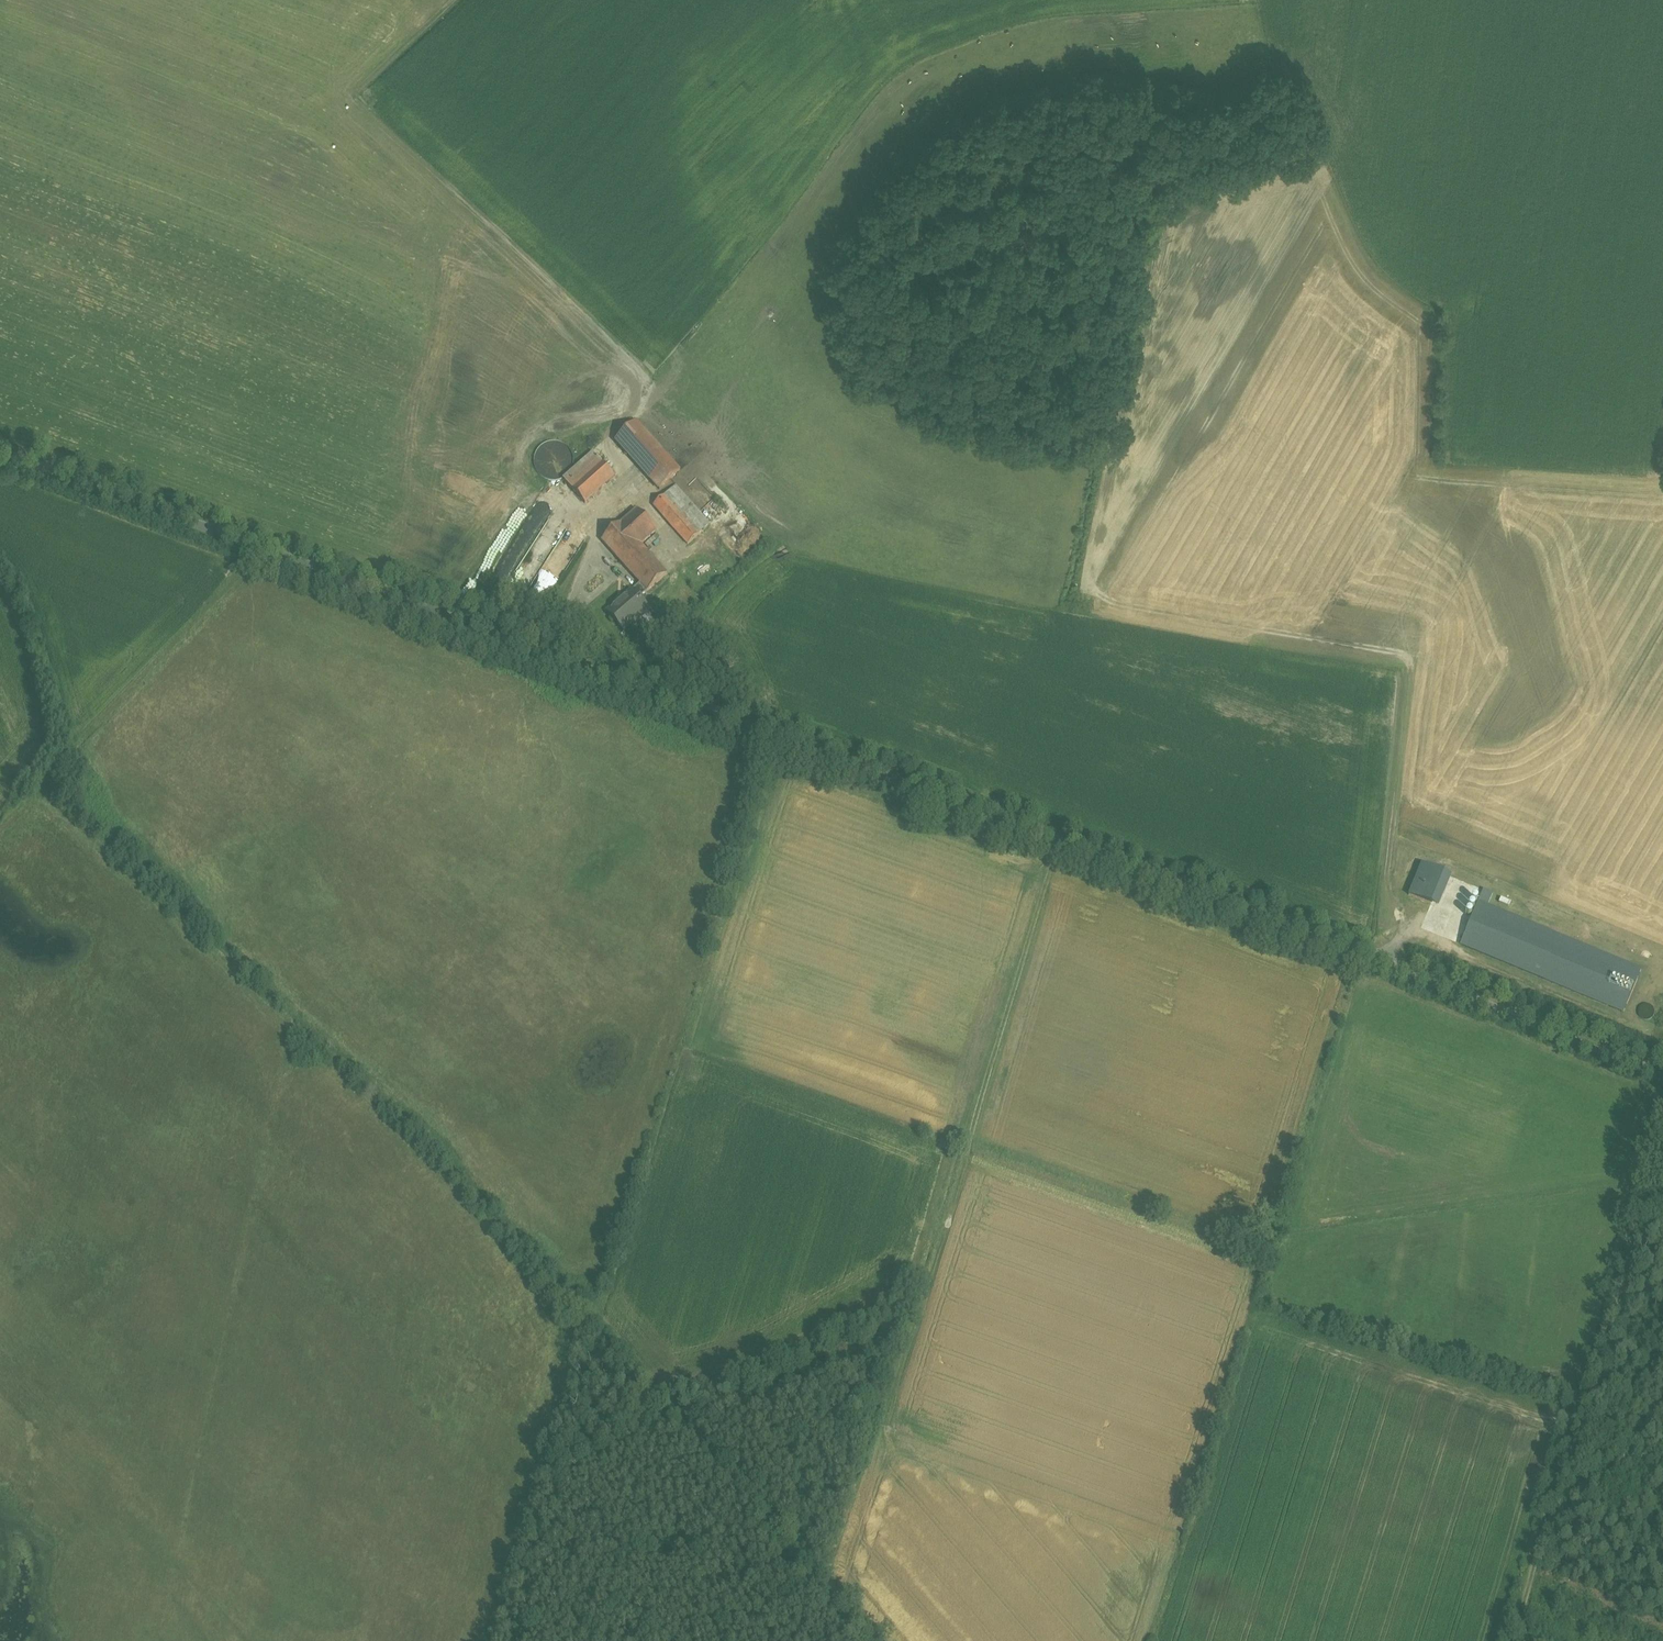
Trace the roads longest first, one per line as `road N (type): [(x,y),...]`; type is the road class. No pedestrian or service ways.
road 1 (unclassified): [(1662,1077),(1058,839),(0,451)]
road 2 (track): [(1058,839),(848,1572)]
road 3 (track): [(273,551),(72,769)]

